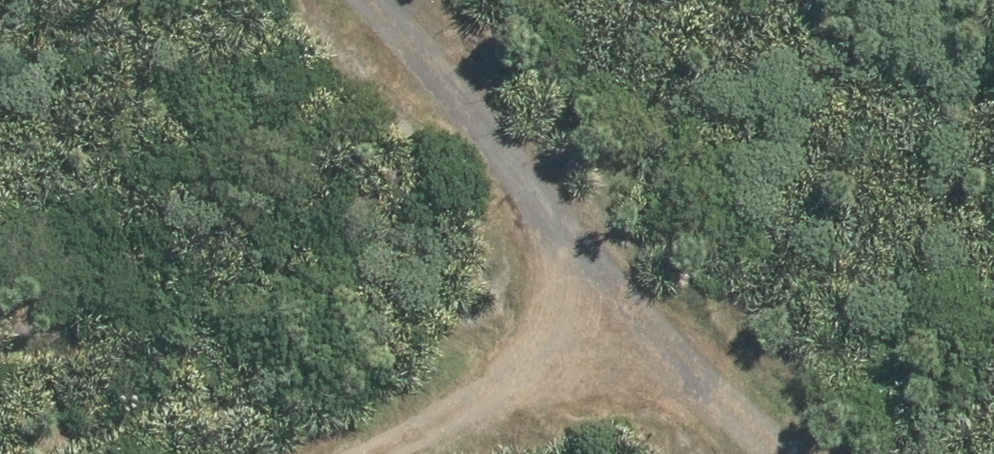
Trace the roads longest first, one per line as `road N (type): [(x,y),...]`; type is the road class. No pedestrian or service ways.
road 1 (track): [(763,453),(331,0)]
road 2 (track): [(668,359),(390,453)]

